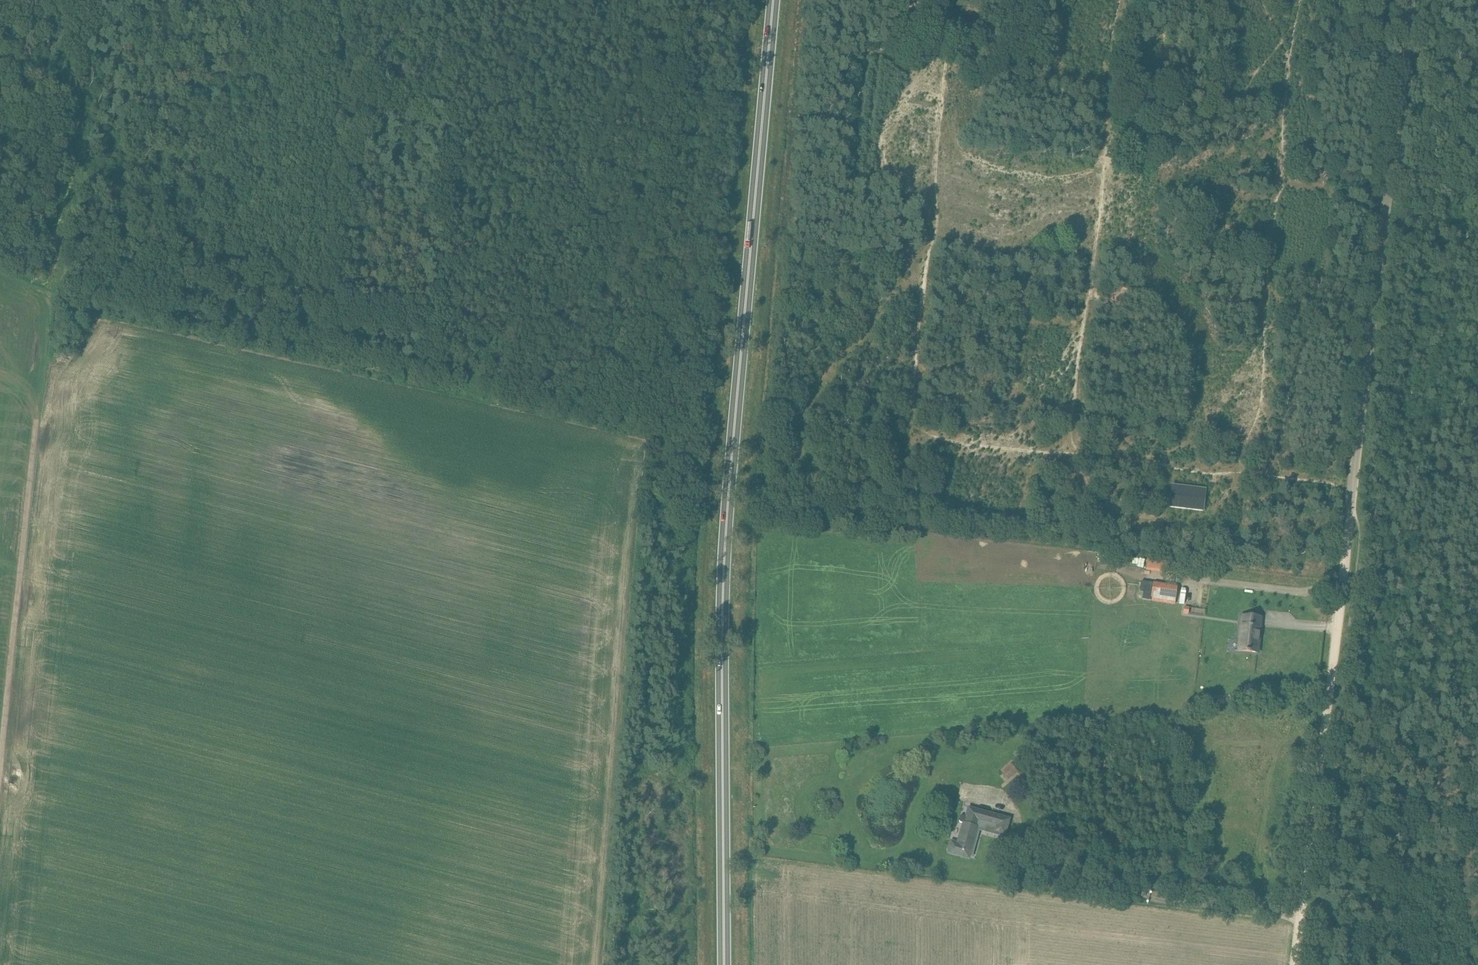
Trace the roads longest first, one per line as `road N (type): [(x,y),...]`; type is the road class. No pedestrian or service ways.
road 1 (primary): [(724,964),(723,576),(774,0)]
road 2 (unclassified): [(1351,507),(1411,0)]
road 3 (track): [(37,421),(0,766)]
road 4 (track): [(1327,701),(1295,964)]
road 5 (track): [(1351,507),(1327,701)]

